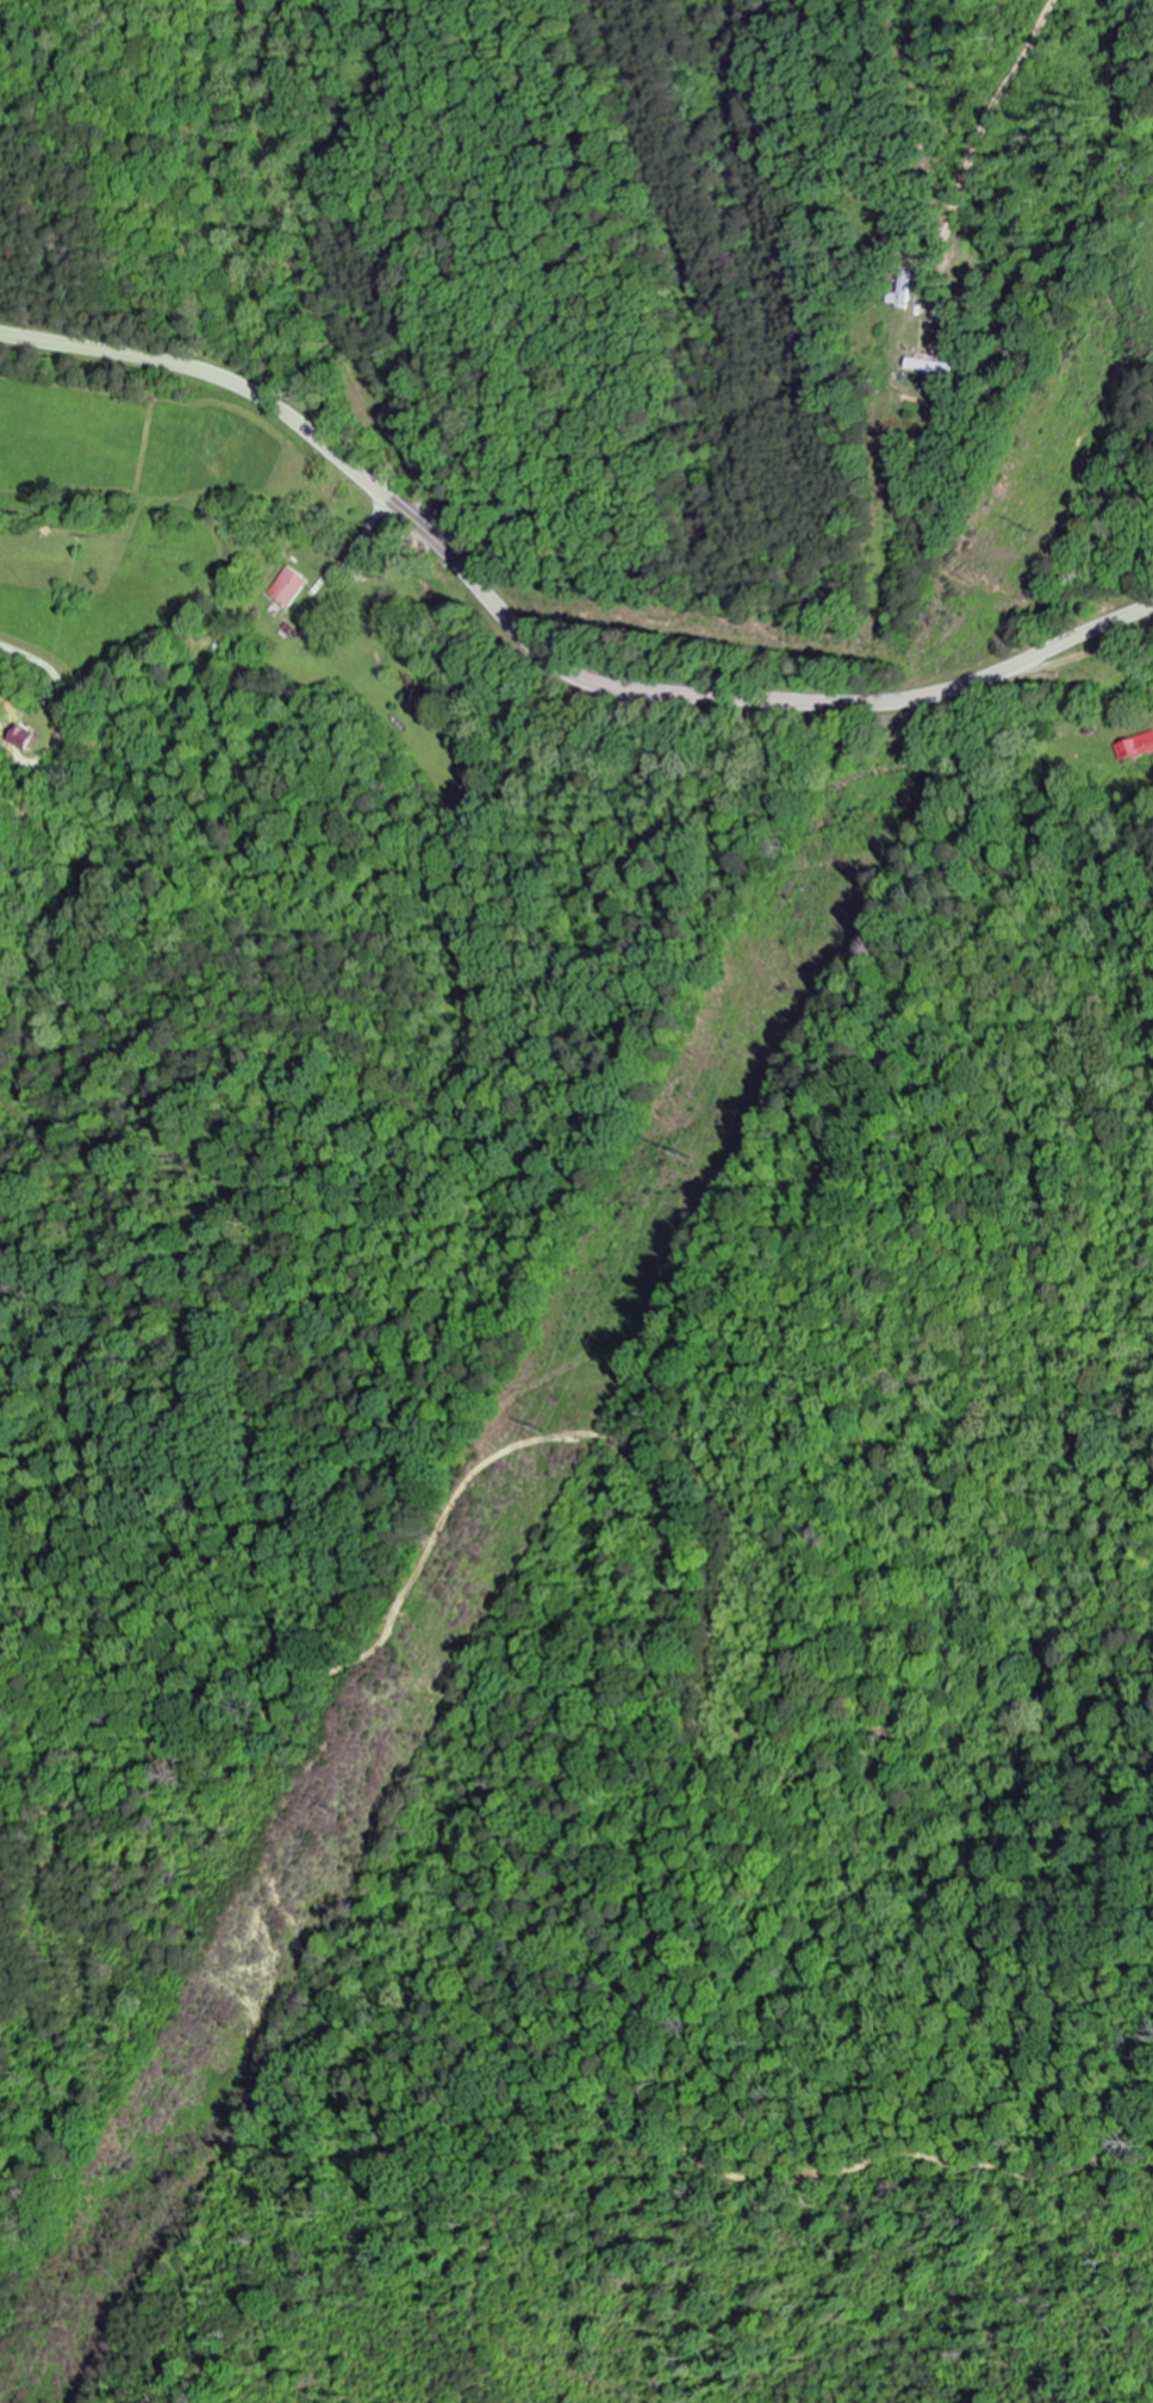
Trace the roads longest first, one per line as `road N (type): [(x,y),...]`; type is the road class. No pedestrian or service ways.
road 1 (tertiary): [(0,332),(180,366),(268,404),(372,486),(561,666),(611,687),(895,702),(991,677),(1152,606)]

